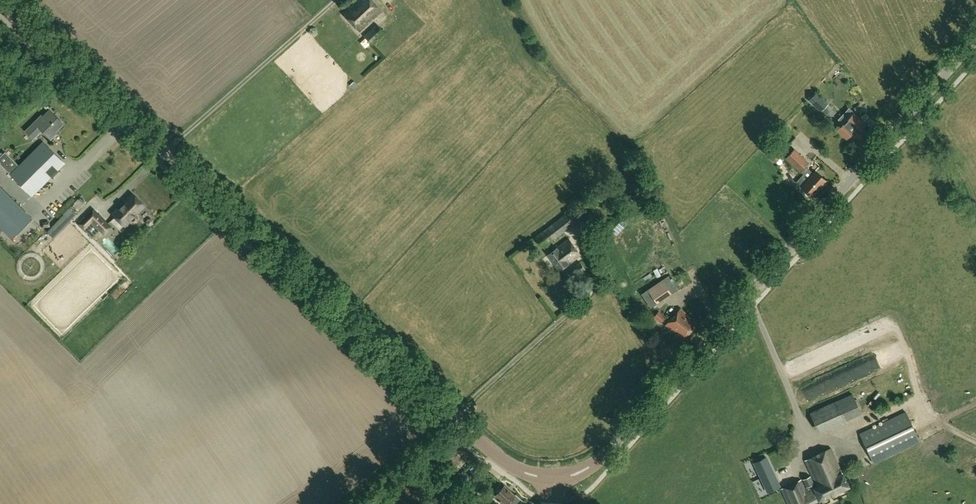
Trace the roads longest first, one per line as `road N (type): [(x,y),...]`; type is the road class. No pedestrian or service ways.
road 1 (tertiary): [(4,0),(469,431),(513,468),(553,478)]
road 2 (tertiary): [(553,478),(578,473),(614,445),(975,39)]

